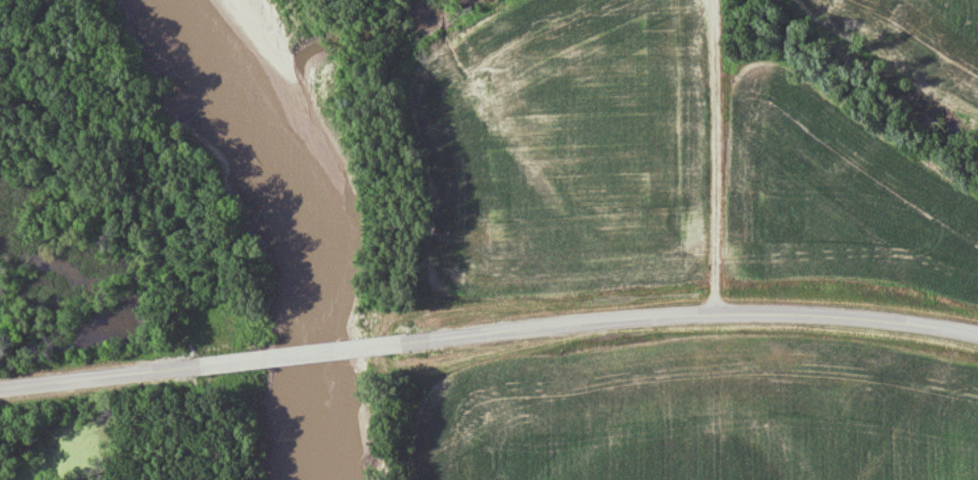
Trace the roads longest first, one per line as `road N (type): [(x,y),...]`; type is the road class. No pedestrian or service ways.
road 1 (tertiary): [(393,345),(773,317),(977,337)]
road 2 (track): [(721,318),(715,0)]
road 3 (tertiary): [(0,389),(217,365)]
road 4 (tertiary): [(217,365),(393,345)]

